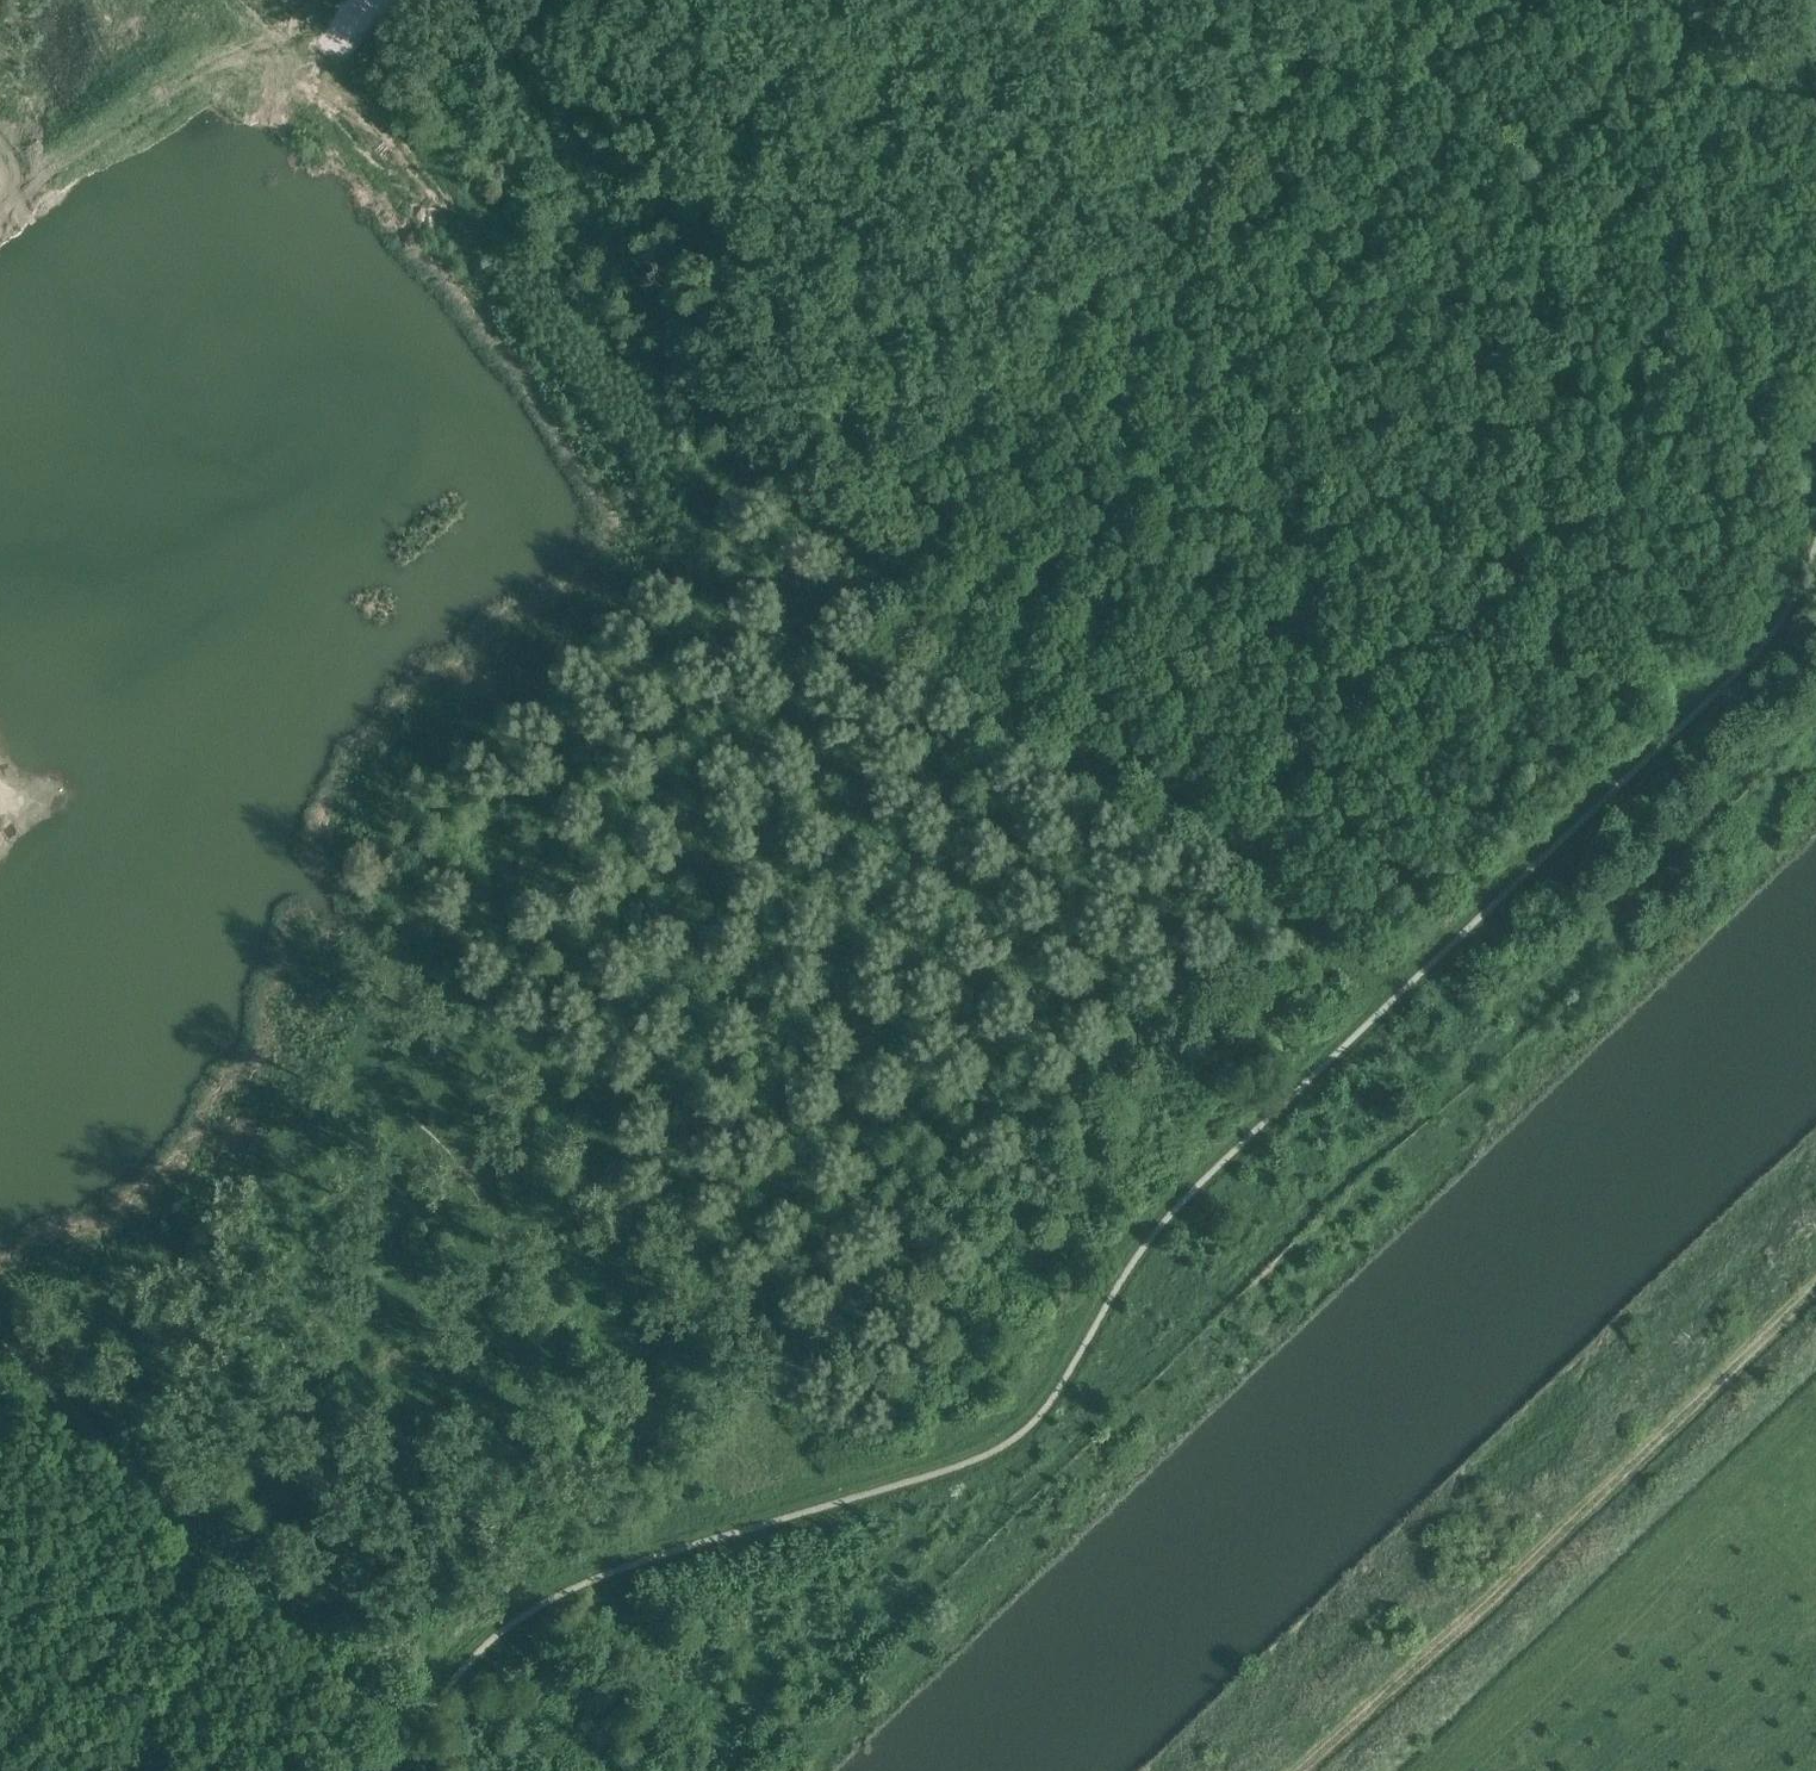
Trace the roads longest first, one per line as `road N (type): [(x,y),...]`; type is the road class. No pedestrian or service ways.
road 1 (track): [(1302,1770),(1519,1577),(1815,1286)]
road 2 (track): [(306,65),(580,376),(648,483)]
road 3 (track): [(26,1359),(379,1732)]

